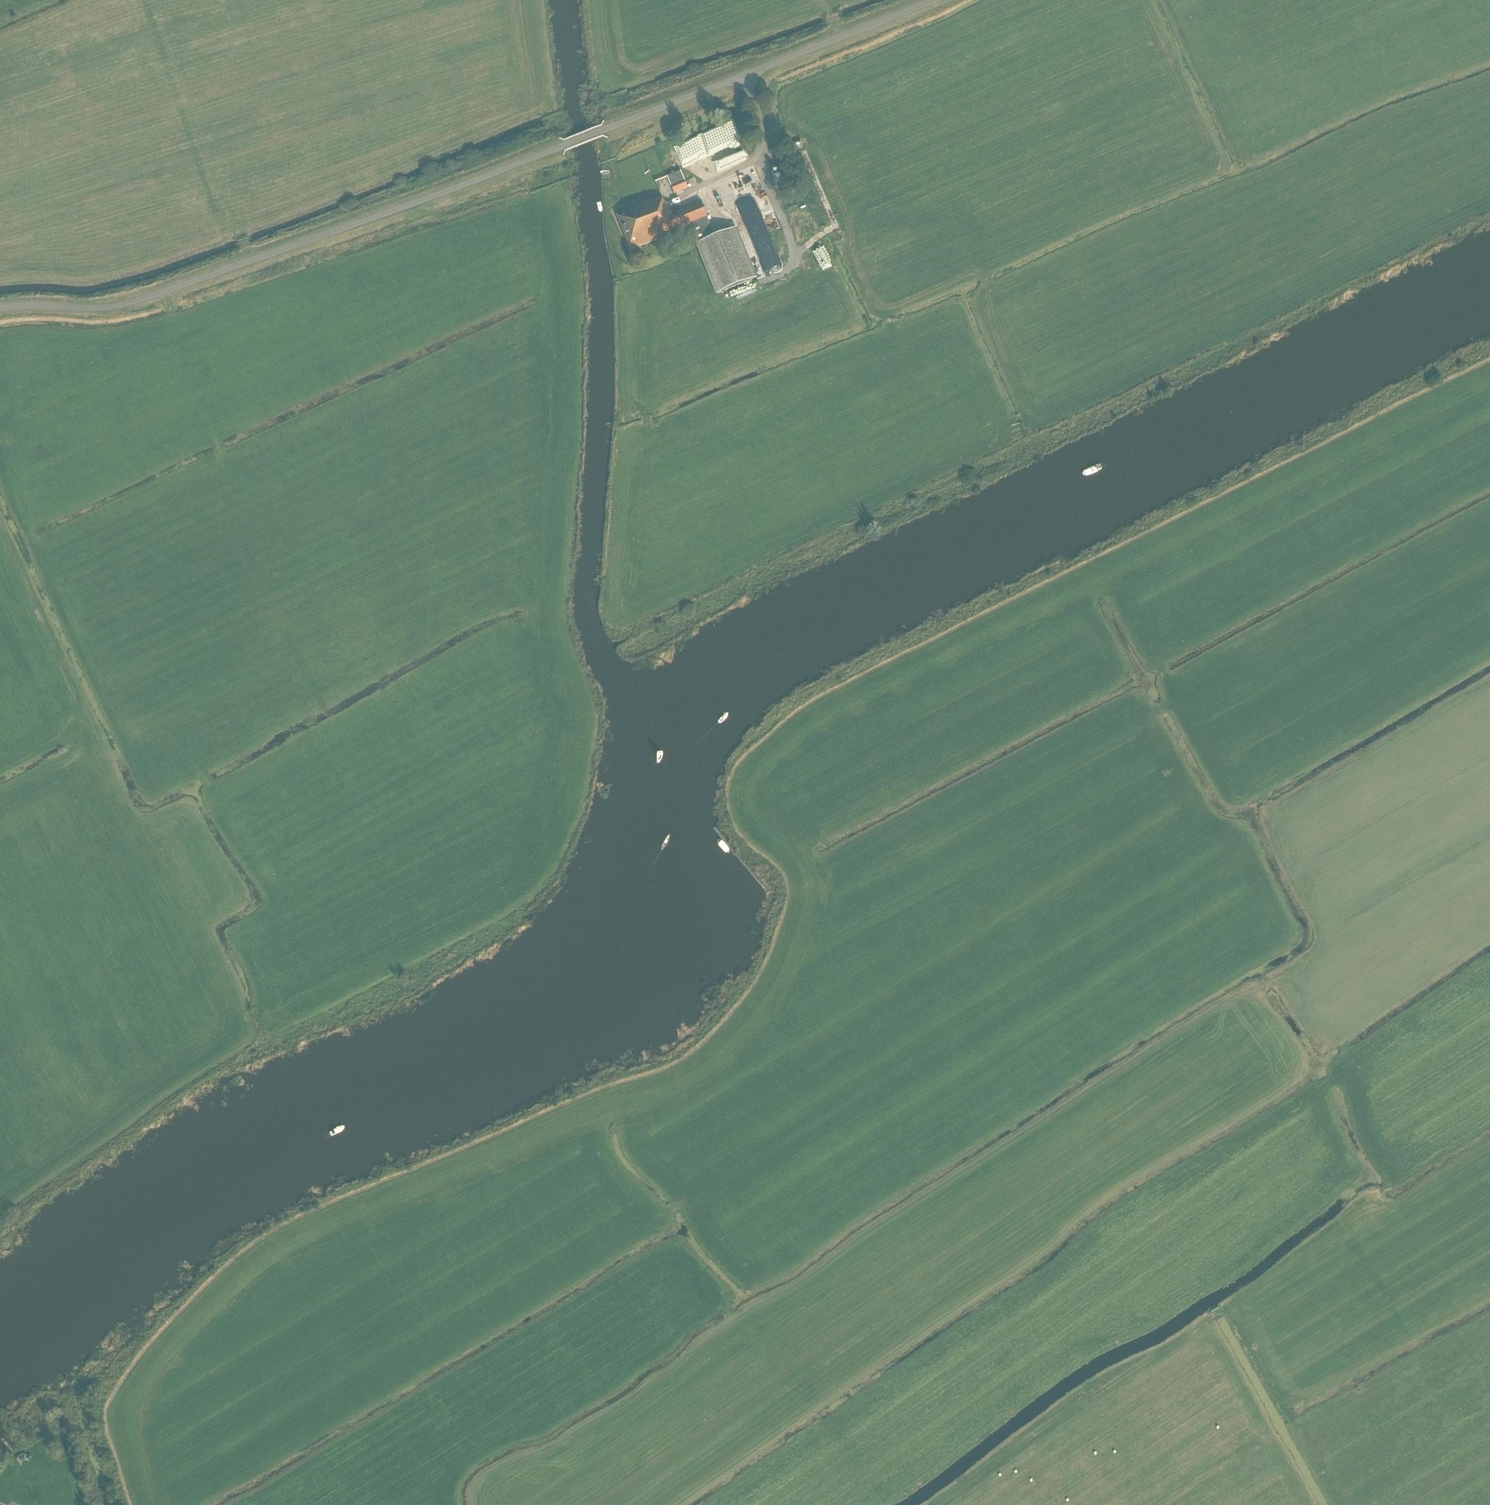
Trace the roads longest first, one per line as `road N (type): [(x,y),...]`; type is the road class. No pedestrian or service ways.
road 1 (unclassified): [(0,308),(104,308),(151,297),(936,0)]

